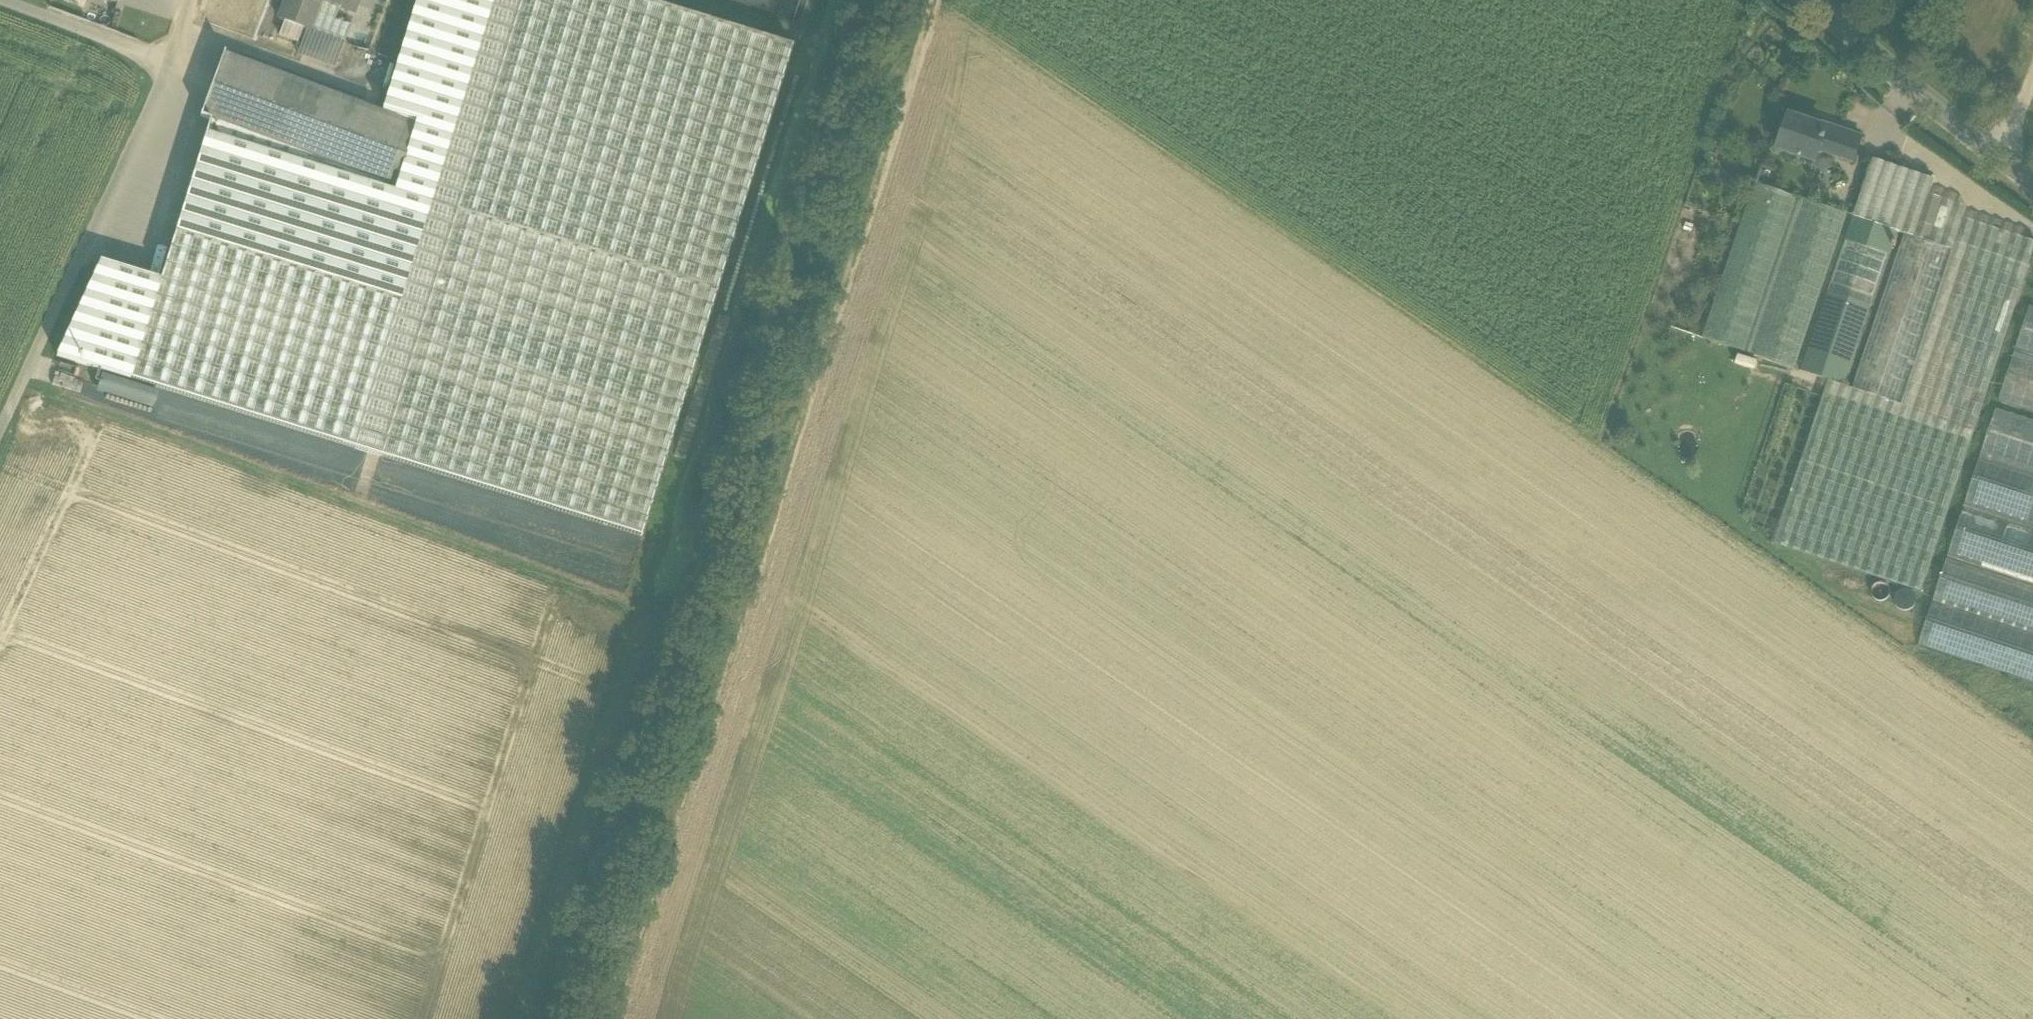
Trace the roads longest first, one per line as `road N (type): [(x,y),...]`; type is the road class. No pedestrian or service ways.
road 1 (track): [(190,0),(171,62),(0,451)]
road 2 (tertiary): [(2032,172),(1823,0)]
road 3 (track): [(171,62),(0,2)]

